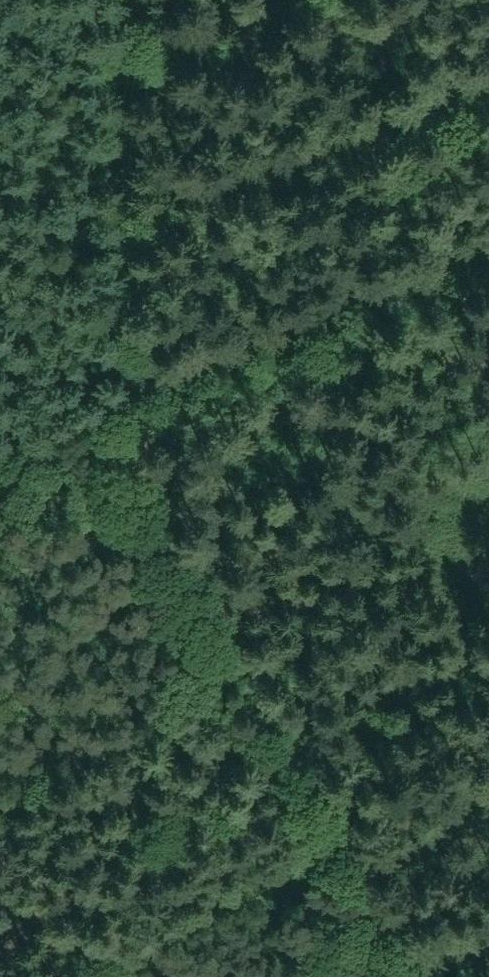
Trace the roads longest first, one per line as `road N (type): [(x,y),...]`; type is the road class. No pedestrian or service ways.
road 1 (track): [(394,976),(142,421),(120,0)]
road 2 (track): [(0,476),(488,269)]

